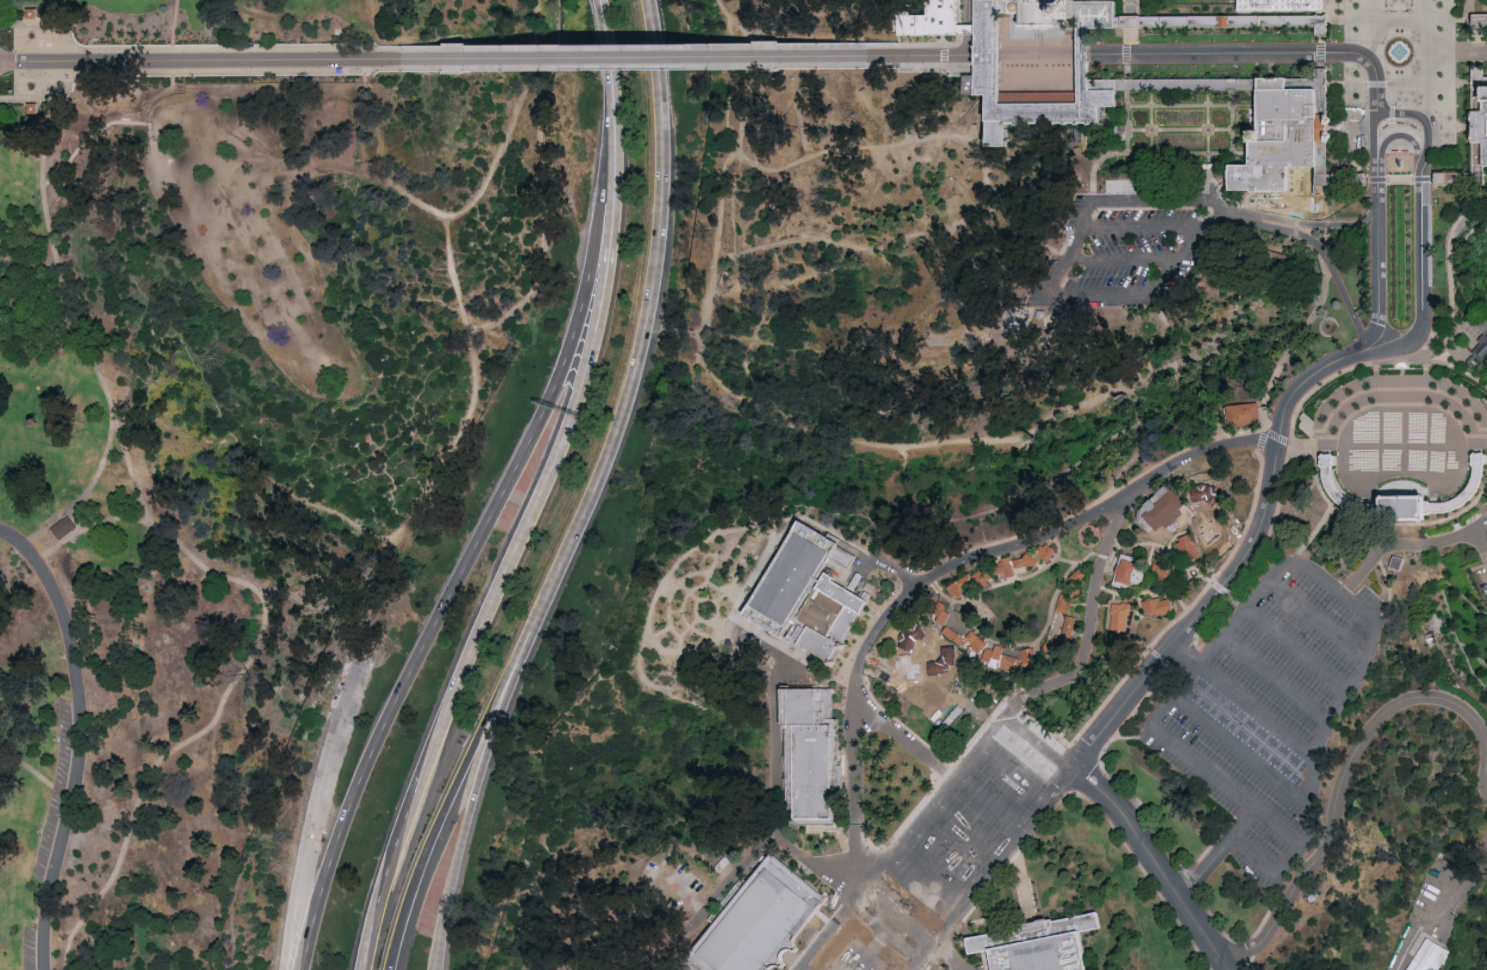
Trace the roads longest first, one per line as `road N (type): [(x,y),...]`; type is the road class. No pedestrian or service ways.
road 1 (motorway): [(617,112),(610,278),(580,402),(436,737),(386,871),(364,969)]
road 2 (motorway): [(593,274),(577,338),(542,419),(364,778),(302,969)]
road 3 (residential): [(1277,449),(1253,444),(1196,456),(1077,525),(960,564),(904,602),(861,670),(854,718),(862,892)]
road 4 (motorway): [(550,592),(627,412),(660,267),(665,106),(649,0)]
road 5 (tertiary): [(383,60),(900,57)]
road 6 (residential): [(47,969),(81,714),(58,604),(36,563),(0,533)]
road 7 (motorway): [(391,969),(435,834),(550,592)]
road 8 (tertiary): [(1076,770),(1261,533),(1277,449)]
road 9 (tertiary): [(0,63),(383,60)]
road 10 (motorway): [(443,926),(485,761),(550,592)]
road 11 (residential): [(1132,495),(1105,551),(1077,672),(1020,700),(1003,722)]
road 12 (tertiary): [(1332,366),(1403,348),(1419,336),(1420,158)]
road 13 (tertiary): [(1076,770),(1128,820),(1231,969)]
road 14 (tertiary): [(1376,164),(1377,326),(1332,366)]
road 15 (tertiary): [(1130,55),(1322,54)]
road 16 (residential): [(1322,54),(1408,73),(1438,54),(1486,54)]
road 17 (motorway): [(617,112),(593,274)]

